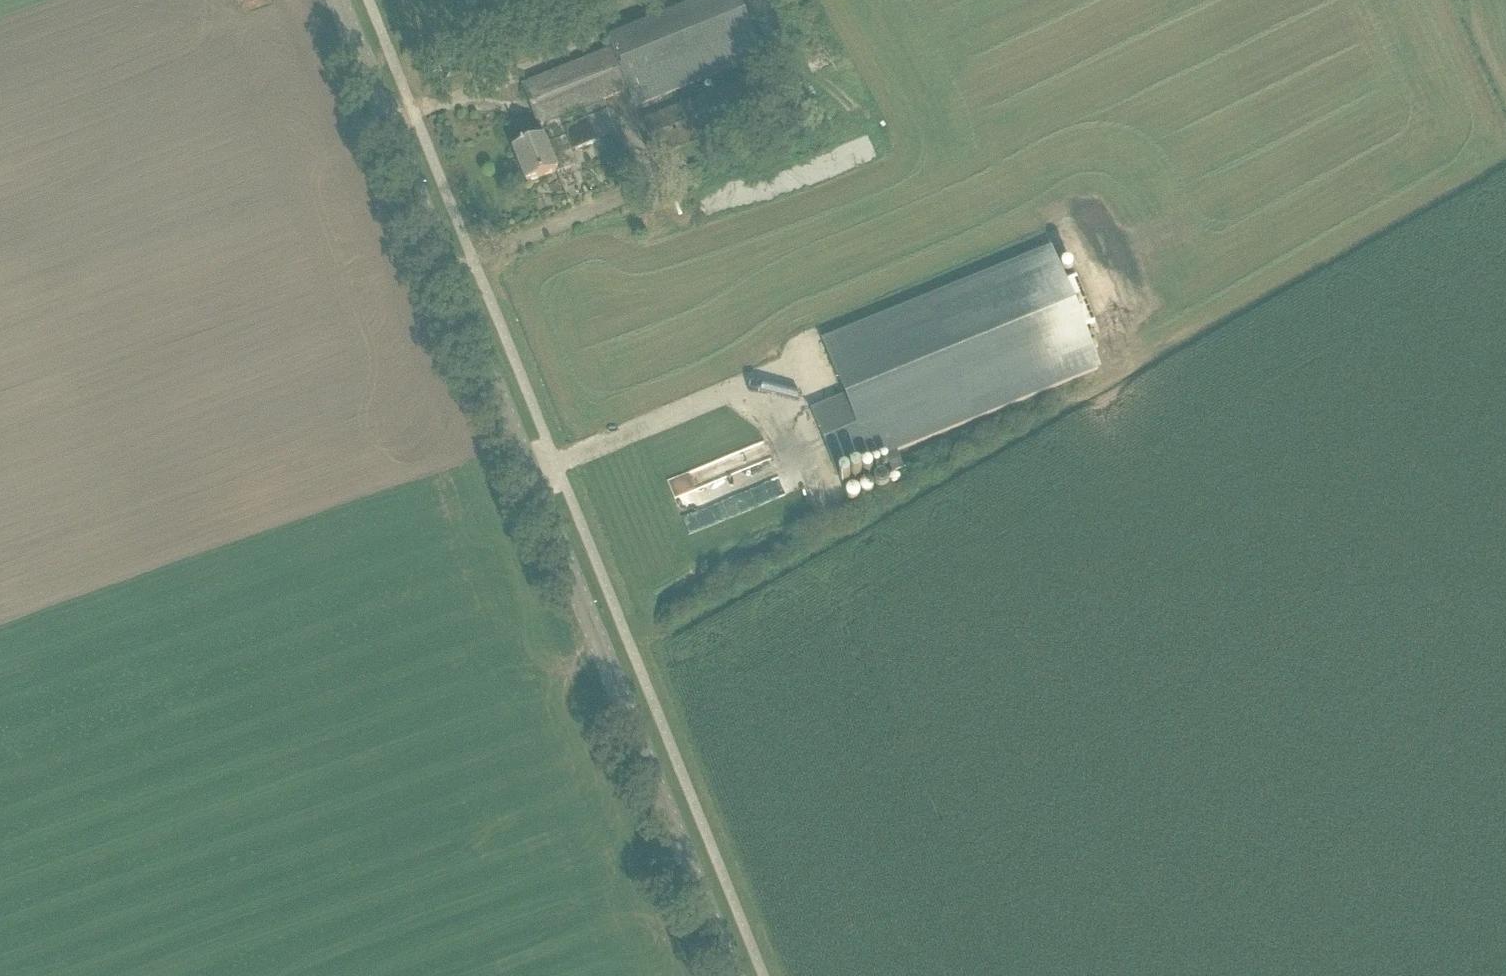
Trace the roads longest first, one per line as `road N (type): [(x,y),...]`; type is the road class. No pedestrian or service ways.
road 1 (tertiary): [(738,975),(336,0)]

